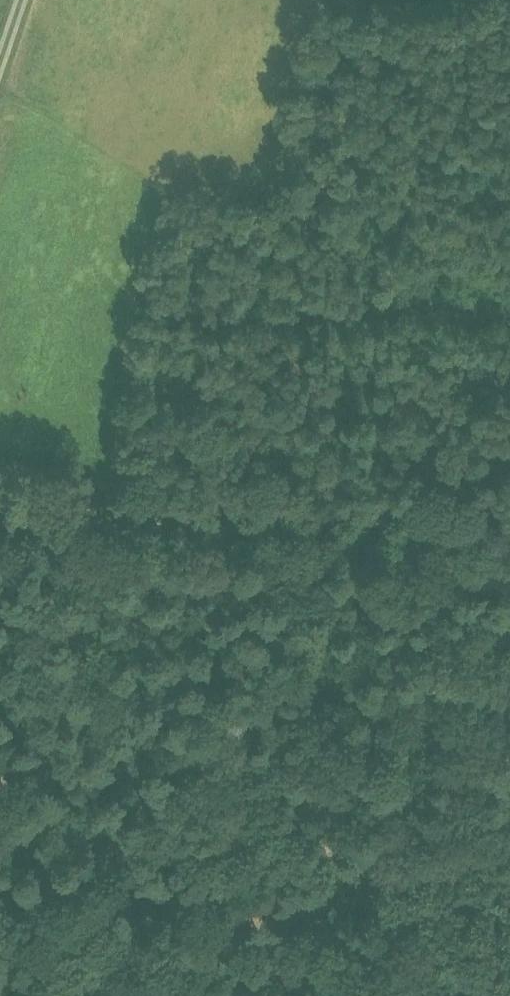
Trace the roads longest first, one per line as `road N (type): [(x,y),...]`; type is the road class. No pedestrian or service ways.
road 1 (unclassified): [(509,539),(215,522),(0,497)]

